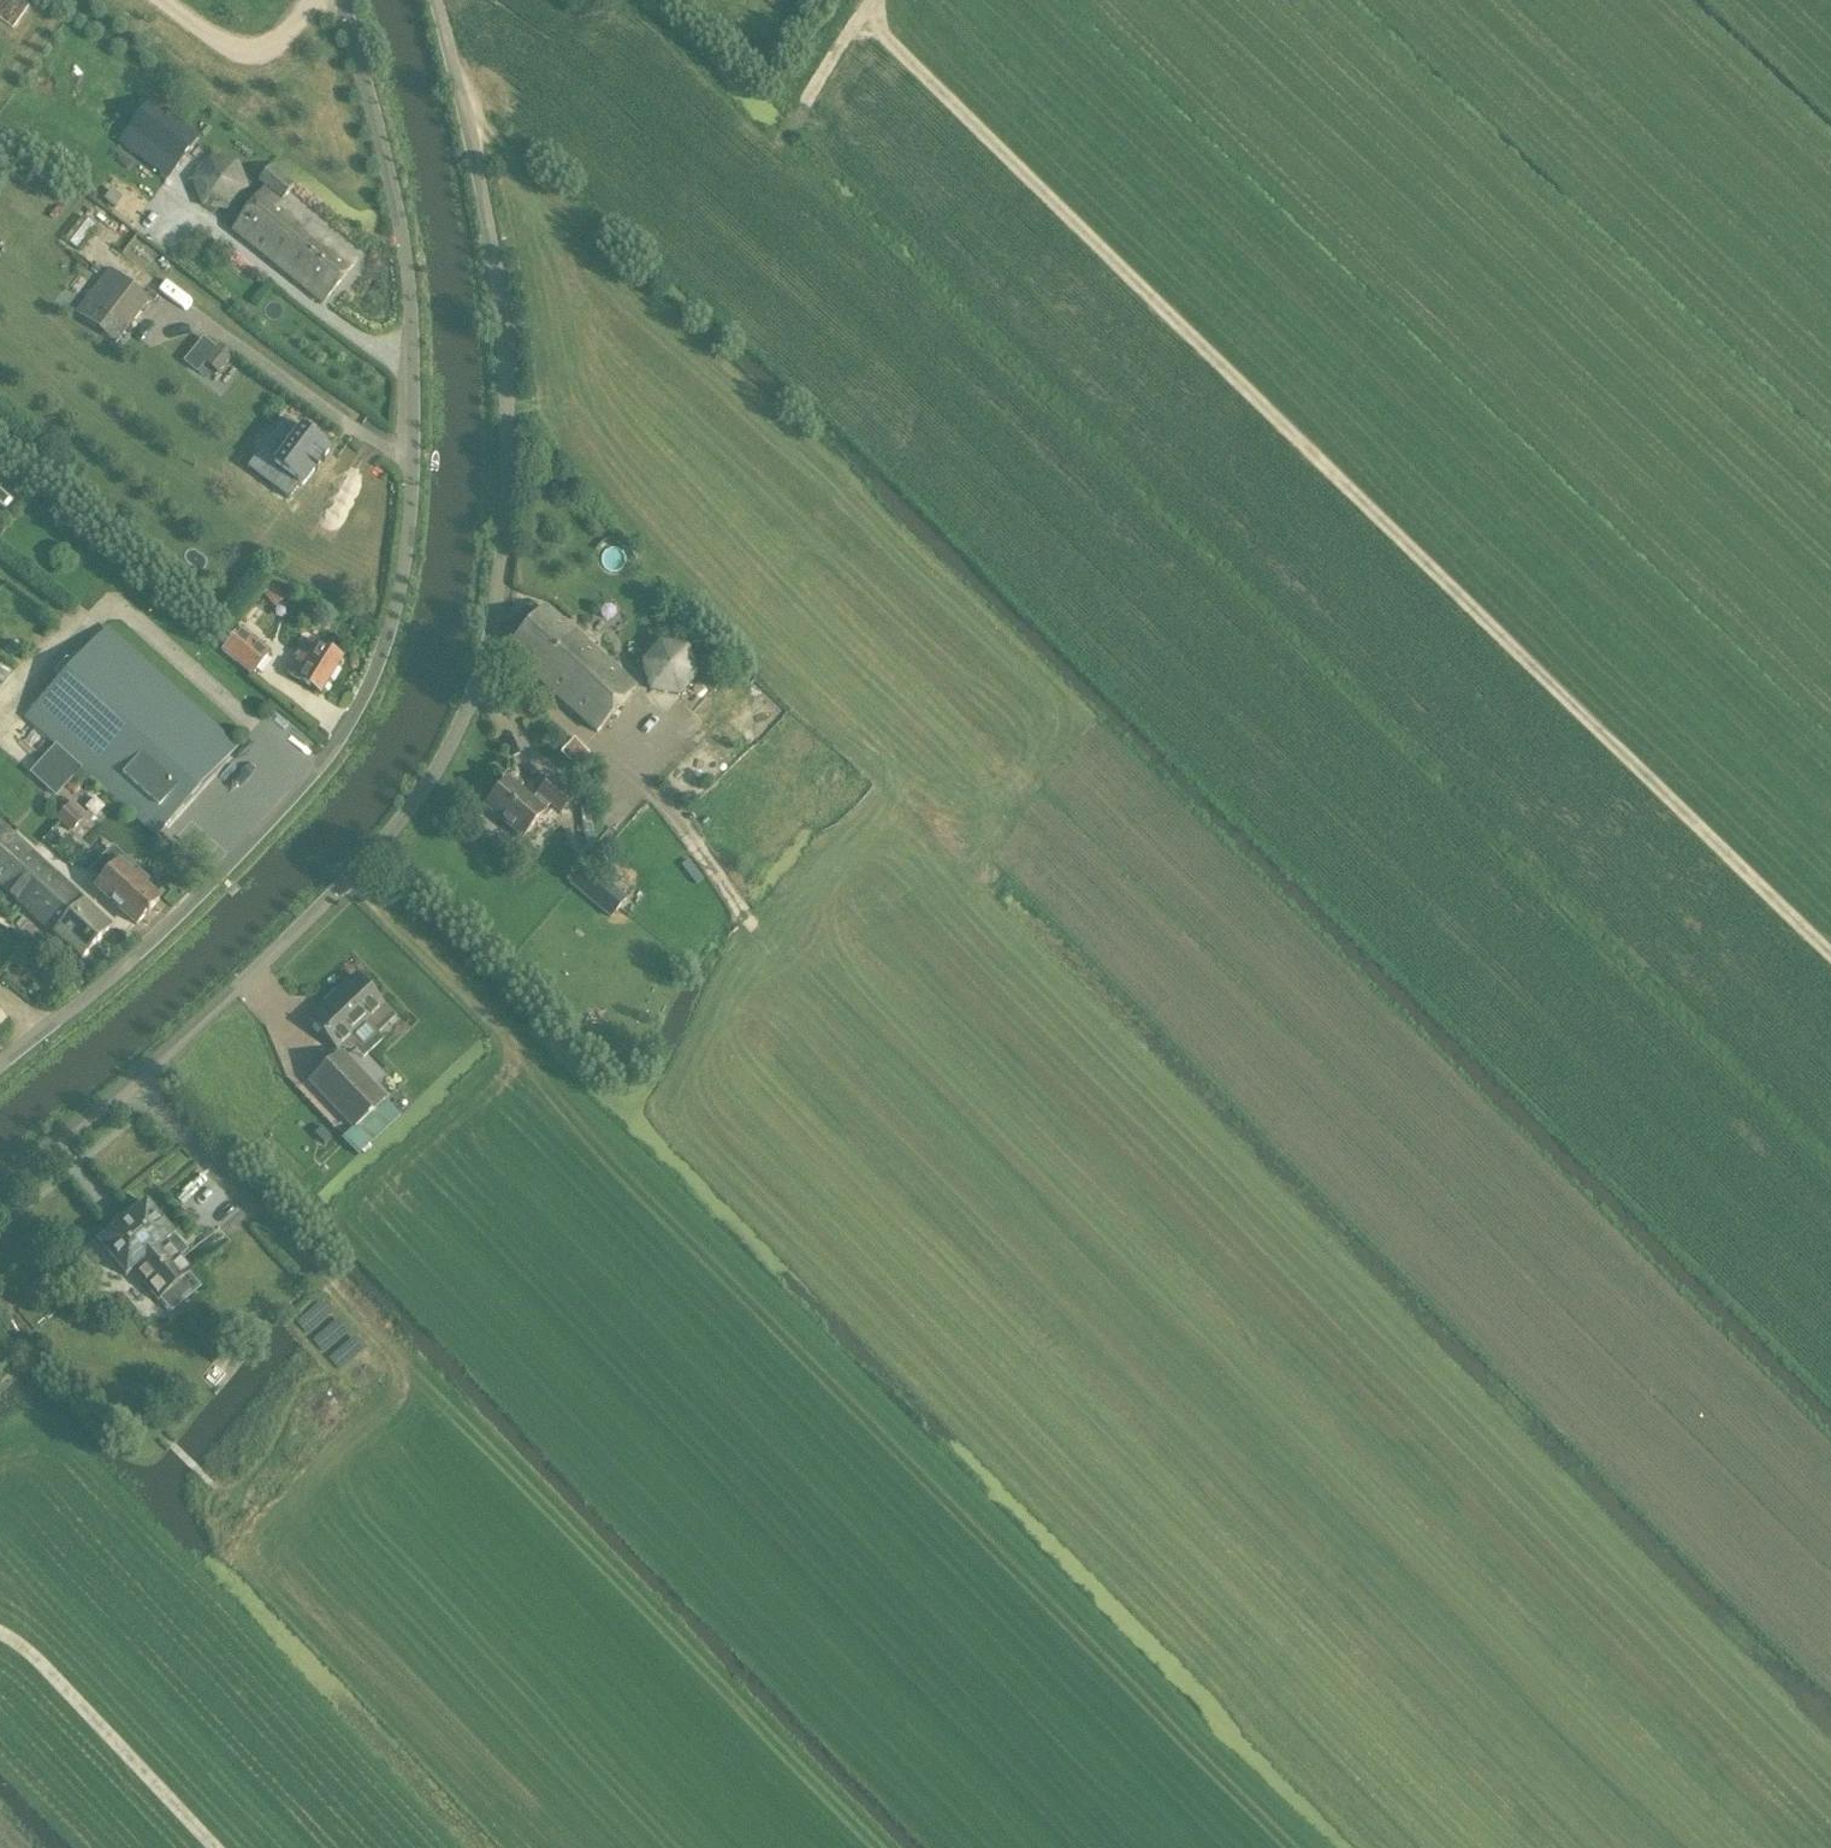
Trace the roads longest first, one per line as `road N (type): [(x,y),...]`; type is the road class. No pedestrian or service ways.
road 1 (unclassified): [(0,1187),(160,1063),(253,976),(388,837),(461,728),(490,647),(500,573),(502,340),(497,283),(435,0)]
road 2 (track): [(1830,955),(863,17)]
road 3 (unclassified): [(0,1068),(267,829),(363,705),(388,634),(409,532),(411,297),(345,0)]
road 4 (track): [(214,1847),(36,1660),(0,1635)]

